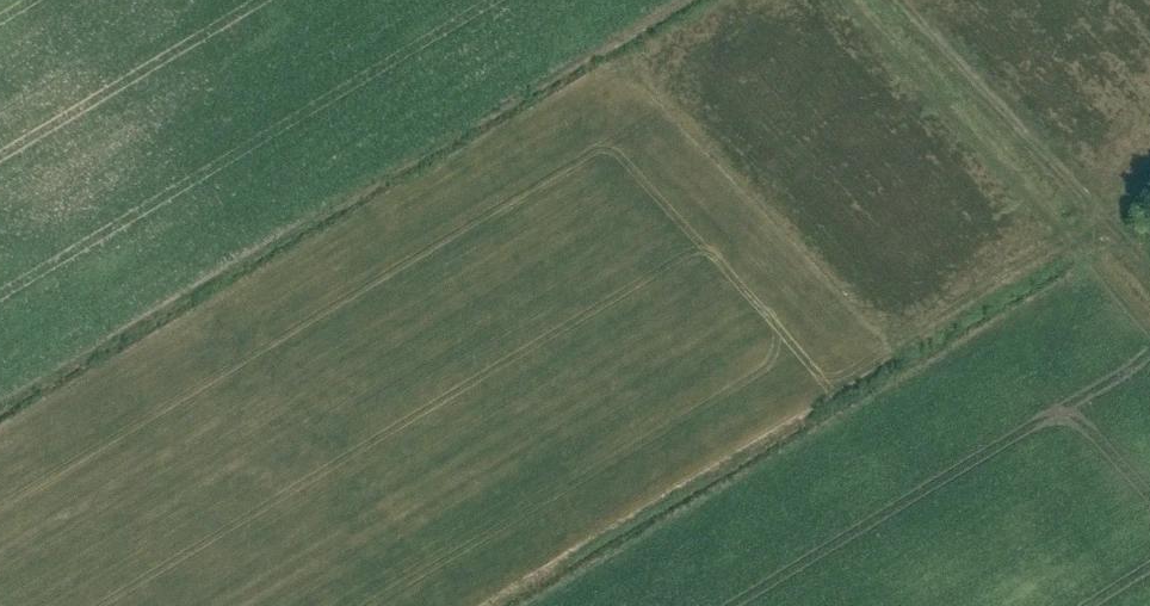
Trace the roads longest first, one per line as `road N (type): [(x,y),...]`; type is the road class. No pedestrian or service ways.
road 1 (track): [(894,0),(1149,277)]

